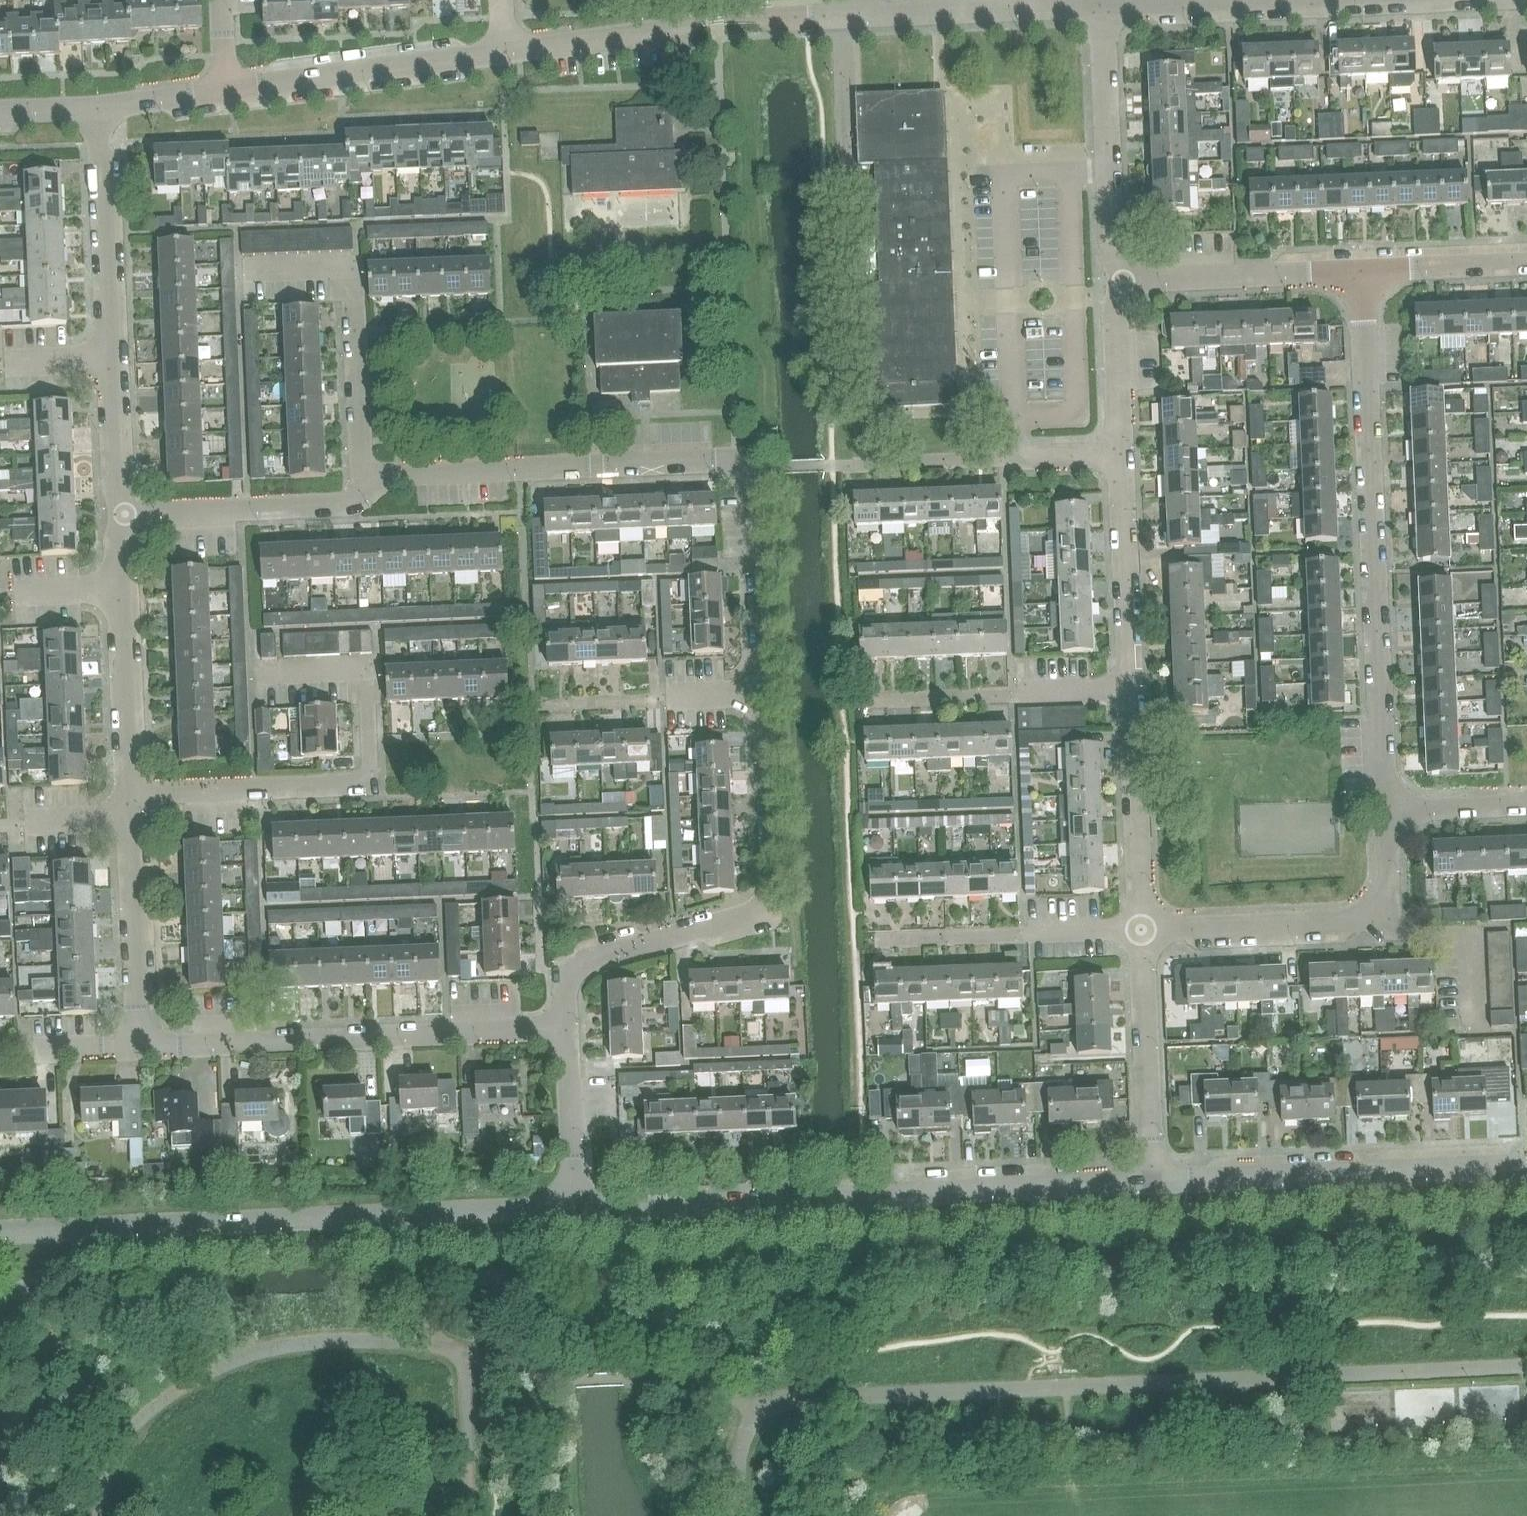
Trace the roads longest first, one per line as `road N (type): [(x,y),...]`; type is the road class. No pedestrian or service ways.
road 1 (residential): [(567,1027),(568,983),(587,959),(751,914),(770,880),(754,490)]
road 2 (residential): [(125,513),(330,505),(353,497),(373,472),(728,458),(750,469),(754,490)]
road 3 (unclassified): [(573,1207),(862,1201),(1152,1179)]
road 4 (unclassified): [(7,1232),(573,1207)]
road 5 (residential): [(1386,811),(1363,272)]
road 6 (residential): [(1141,929),(1121,451)]
road 7 (residential): [(128,794),(363,778),(370,739),(361,674),(261,673)]
road 8 (residential): [(139,1044),(567,1027)]
road 9 (residential): [(125,513),(115,492),(97,106)]
road 10 (unclassified): [(1152,1179),(1526,1169)]
road 11 (residential): [(1141,929),(1369,914),(1386,900),(1386,811)]
road 12 (residential): [(128,794),(117,538),(125,513)]
road 13 (residential): [(1123,281),(1113,250),(1103,4)]
road 14 (residential): [(227,87),(503,53)]
road 15 (residential): [(139,1044),(128,794)]
road 16 (residential): [(1152,1179),(1141,929)]
road 17 (residential): [(856,13),(1103,4)]
road 18 (residential): [(503,53),(746,14)]
road 19 (residential): [(1123,281),(1363,272)]
road 20 (residential): [(573,1207),(567,1027)]
road 21 (residential): [(1121,451),(1114,328),(1123,281)]
road 22 (residential): [(1363,272),(1526,263)]
road 23 (residential): [(1386,811),(1526,804)]
road 24 (residential): [(97,106),(227,87)]
road 25 (residential): [(996,457),(1121,451)]

